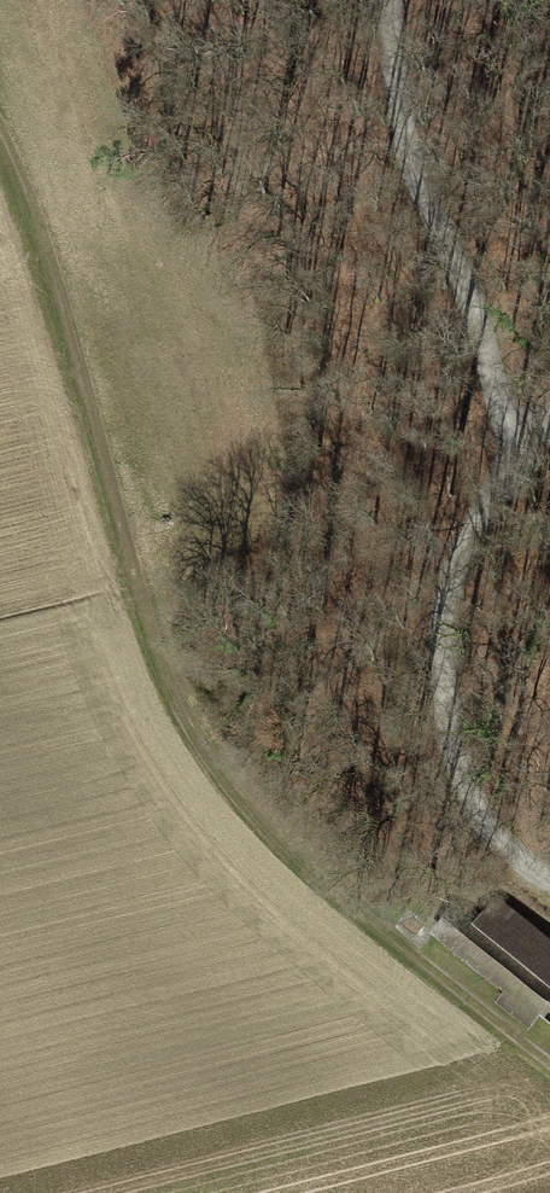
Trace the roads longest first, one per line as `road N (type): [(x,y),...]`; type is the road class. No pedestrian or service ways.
road 1 (track): [(549,1068),(276,841),(207,758),(160,660),(52,262),(0,131)]
road 2 (track): [(549,879),(491,832),(454,766),(443,626),(479,528),(549,410)]
road 3 (track): [(518,460),(468,289),(394,89),(385,0)]

